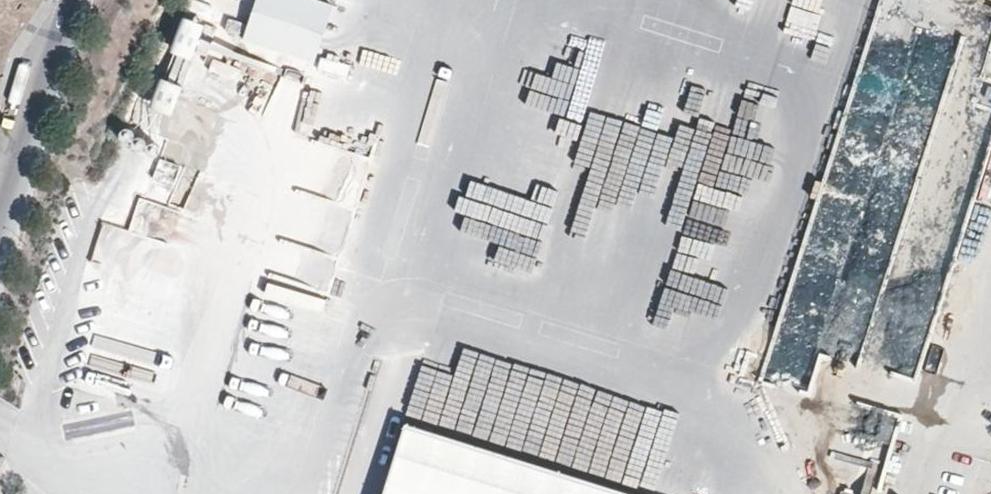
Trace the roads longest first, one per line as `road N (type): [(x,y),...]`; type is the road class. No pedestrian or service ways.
road 1 (residential): [(65,37),(0,247)]

